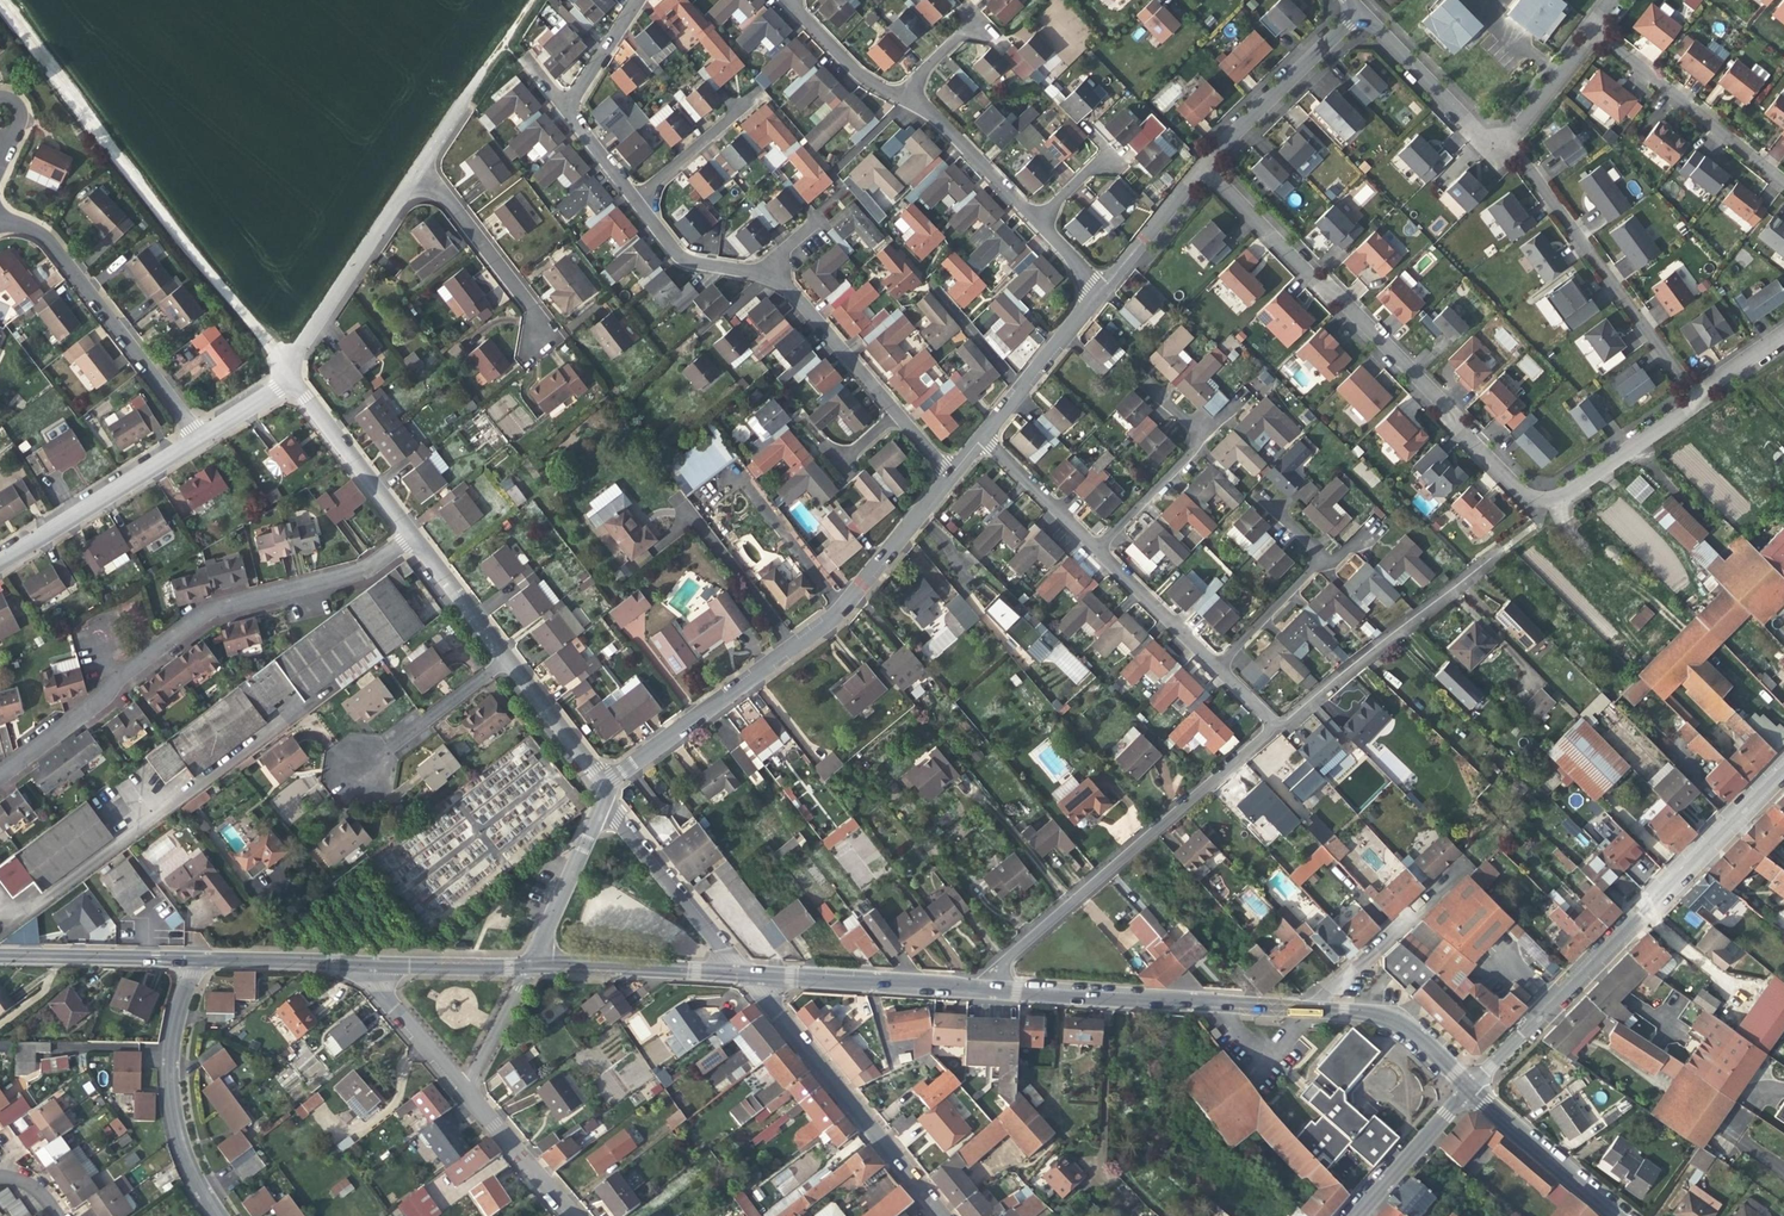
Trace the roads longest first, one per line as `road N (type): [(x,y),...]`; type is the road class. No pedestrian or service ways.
road 1 (residential): [(0,774),(199,616),(360,571),(414,538)]
road 2 (residential): [(1201,169),(1439,400),(1518,491),(1539,500)]
road 3 (unclassified): [(0,3),(286,374)]
road 4 (residential): [(951,476),(829,621),(606,788)]
road 5 (residential): [(1471,1089),(1783,770)]
road 6 (residential): [(996,989),(1003,963),(1270,725)]
road 7 (residential): [(1321,1009),(996,989)]
road 8 (residential): [(1695,396),(1505,143)]
road 9 (residential): [(743,974),(942,1215)]
road 10 (residential): [(198,439),(54,249),(32,231),(0,225)]
road 11 (residential): [(1270,725),(1501,547)]
road 12 (residential): [(217,1215),(184,1158),(169,1085),(170,1041),(192,959)]
road 13 (residential): [(996,989),(743,974)]
road 14 (residential): [(286,374),(421,166)]
road 15 (residential): [(1589,29),(1783,182)]
road 16 (residential): [(0,564),(198,439)]
road 17 (residential): [(743,974),(601,801)]
road 18 (residential): [(1359,12),(1201,169)]
road 19 (residential): [(743,974),(530,966)]
road 20 (residential): [(1466,858),(1324,992),(1321,1009)]
road 21 (residential): [(421,166),(528,303),(534,340)]
road 22 (residential): [(286,374),(414,538)]
road 23 (residential): [(1359,12),(1470,125),(1505,143)]
road 24 (residential): [(1616,1215),(1471,1089)]
road 25 (residential): [(0,956),(192,959)]
road 26 (residential): [(1695,396),(1678,417),(1574,489),(1539,500)]
road 27 (residential): [(768,278),(790,290),(897,415)]
road 28 (residential): [(900,97),(941,124),(1038,222)]
road 29 (residential): [(506,658),(359,769)]
road 30 (residential): [(601,801),(530,966)]
road 31 (residential): [(1471,1089),(1397,1019),(1321,1009)]
road 32 (residential): [(369,962),(192,959)]
road 33 (residential): [(1471,1089),(1349,1215)]
road 34 (residential): [(1096,549),(1215,668)]
road 35 (residential): [(465,1090),(573,1215)]
road 36 (residential): [(634,201),(680,259),(768,278)]
road 37 (residential): [(506,658),(606,788)]
road 38 (residential): [(369,962),(373,984),(465,1090)]
road 39 (residential): [(1201,169),(1100,295)]
road 40 (residential): [(530,966),(369,962)]
road 41 (residential): [(982,437),(1096,549)]
road 42 (residential): [(1096,549),(1201,437)]
road 43 (residential): [(414,538),(506,658)]
road 44 (residential): [(787,0),(864,79),(900,97)]
road 45 (residential): [(1215,668),(1316,564)]
road 46 (residential): [(1589,29),(1505,143)]
road 47 (residential): [(740,109),(634,201)]
road 48 (unclassified): [(465,1090),(530,966)]
road 49 (residential): [(1019,391),(933,289)]
road 50 (residential): [(565,109),(637,0)]
road 51 (residential): [(1100,295),(1019,391)]

